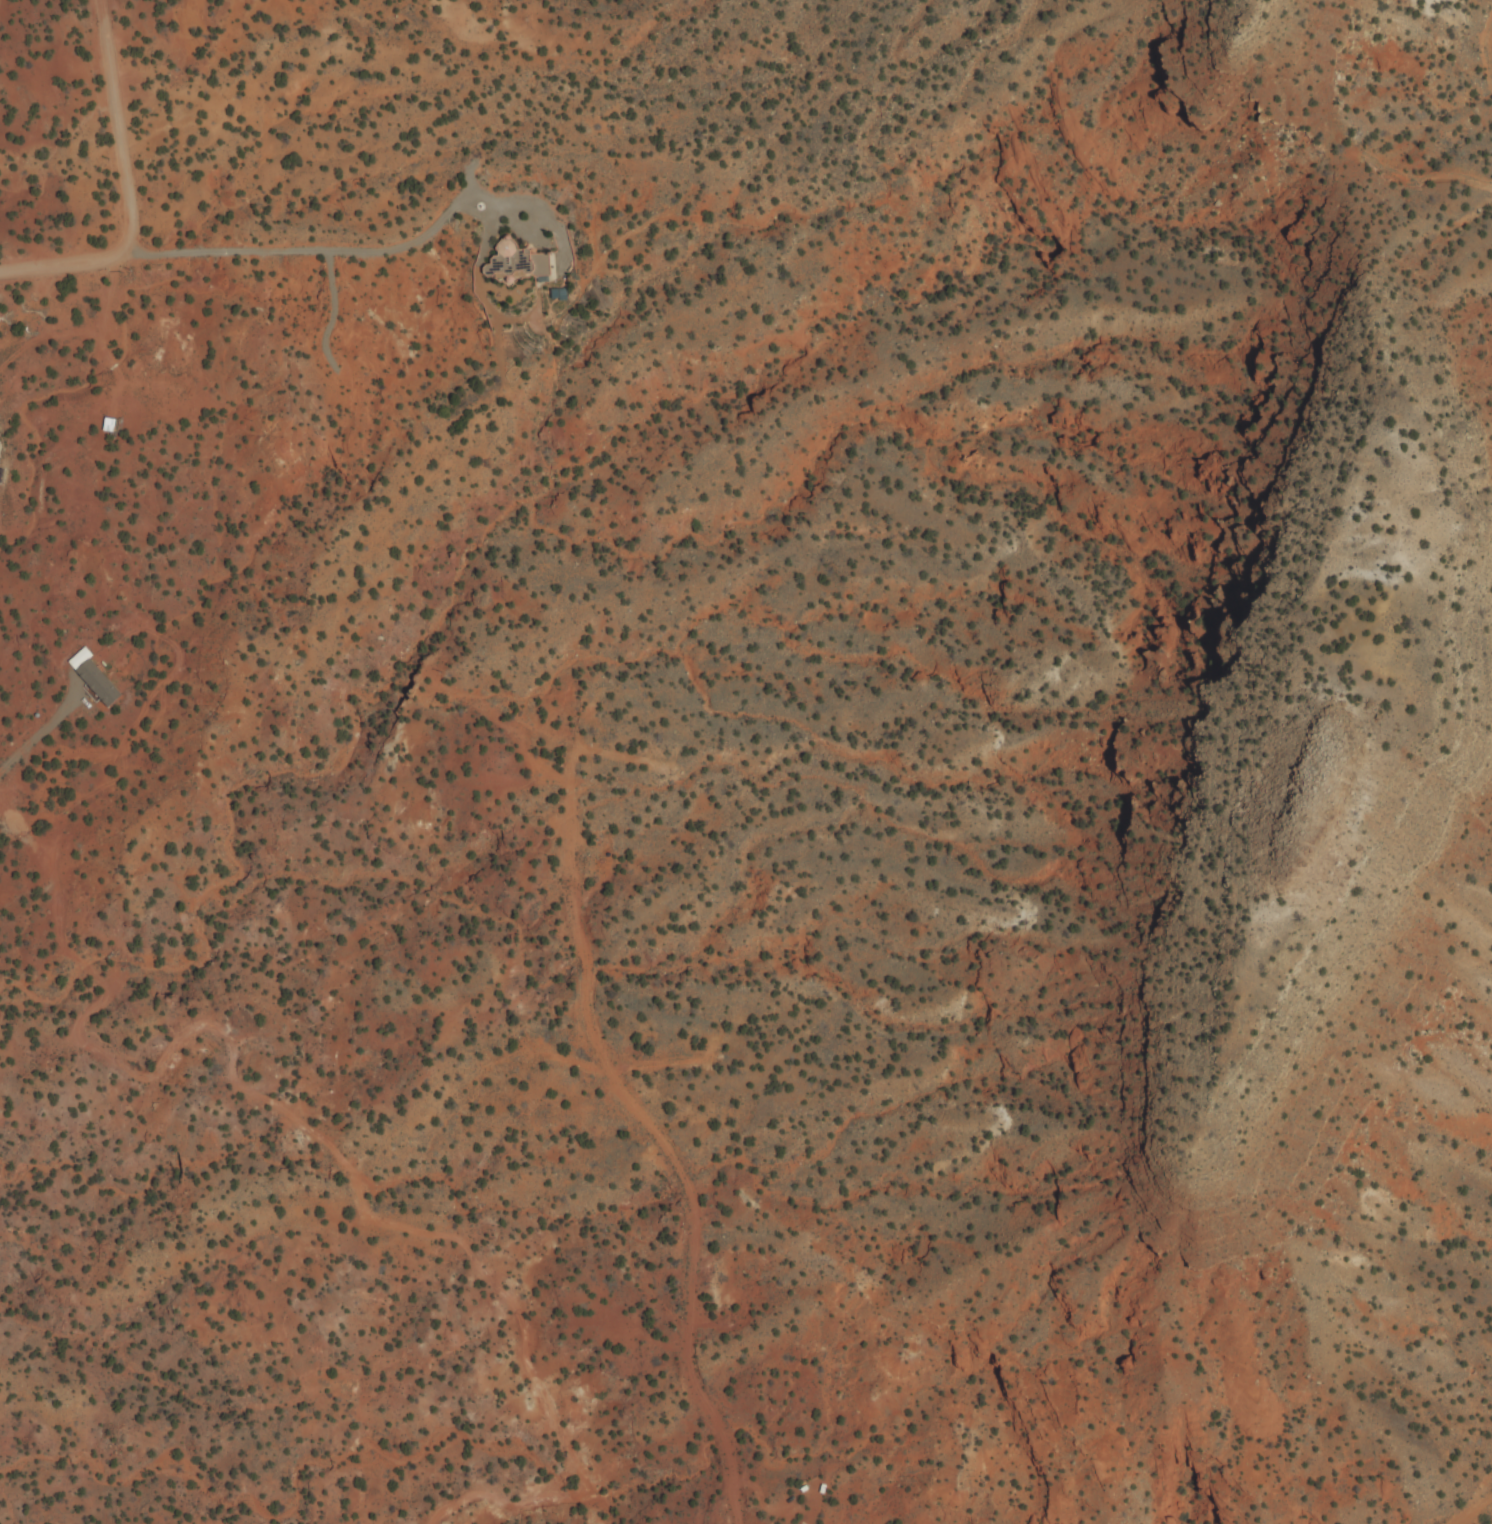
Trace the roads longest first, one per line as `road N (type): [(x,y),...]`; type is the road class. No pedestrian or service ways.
road 1 (residential): [(103,0),(130,255),(0,273)]

